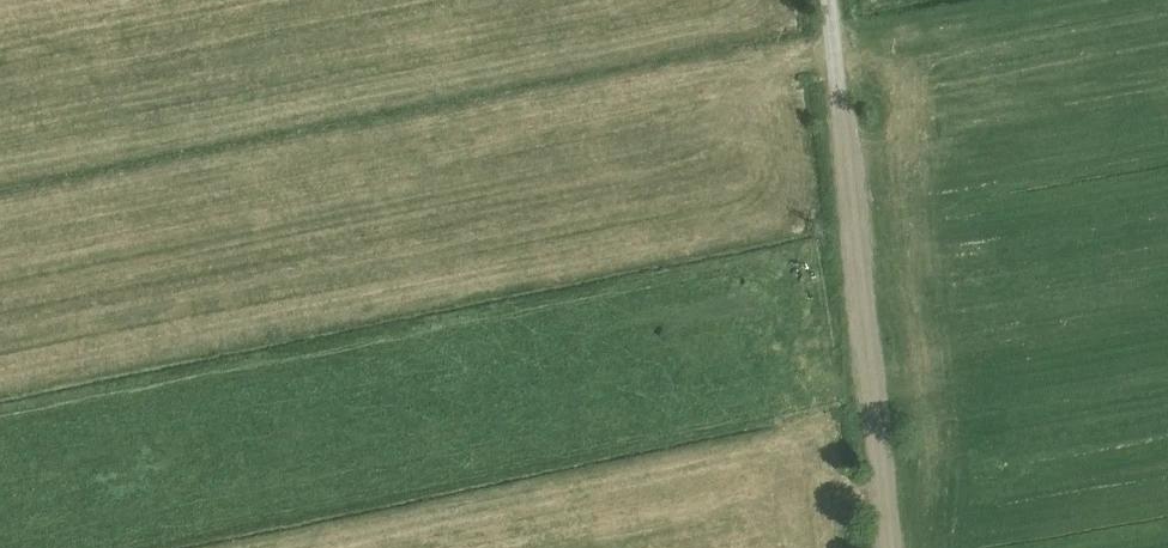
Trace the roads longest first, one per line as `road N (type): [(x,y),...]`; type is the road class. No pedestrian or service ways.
road 1 (track): [(884,547),(831,30)]

